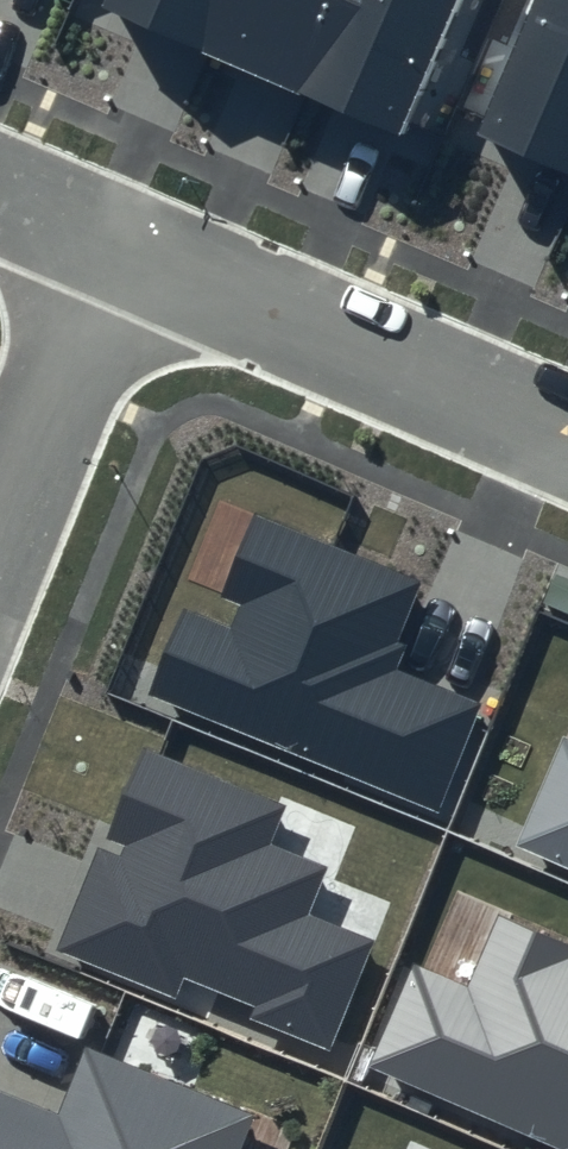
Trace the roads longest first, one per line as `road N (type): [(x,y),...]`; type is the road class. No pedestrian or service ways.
road 1 (residential): [(118,245),(567,440)]
road 2 (residential): [(118,245),(0,535)]
road 3 (residential): [(0,194),(118,245)]

